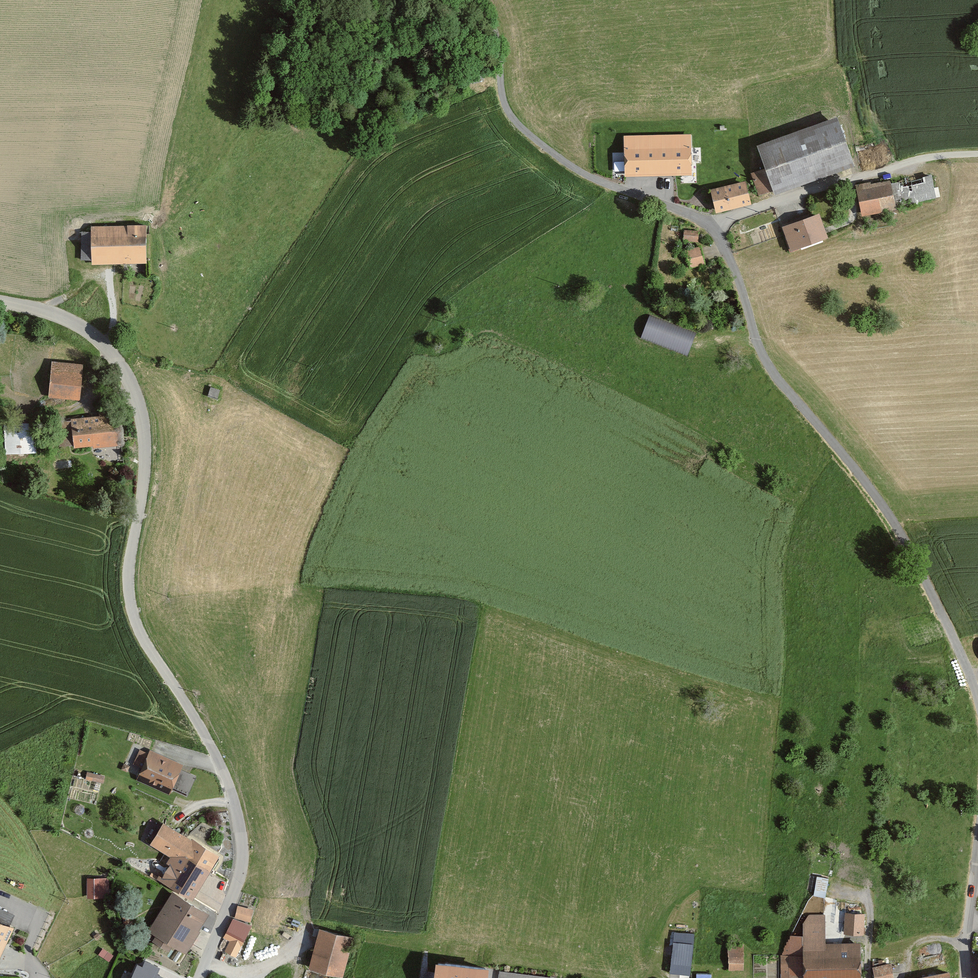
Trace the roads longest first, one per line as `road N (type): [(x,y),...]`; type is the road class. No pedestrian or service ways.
road 1 (unclassified): [(0,302),(75,323),(104,344),(136,393),(145,449),(129,565),(132,611),(220,763),(242,840),(239,881),(200,977)]
road 2 (residential): [(977,698),(881,502),(760,350),(714,226)]
road 3 (residential): [(714,226),(912,161),(952,155)]
road 4 (track): [(482,0),(496,34),(507,111),(605,183)]
road 5 (residential): [(963,977),(977,844)]

